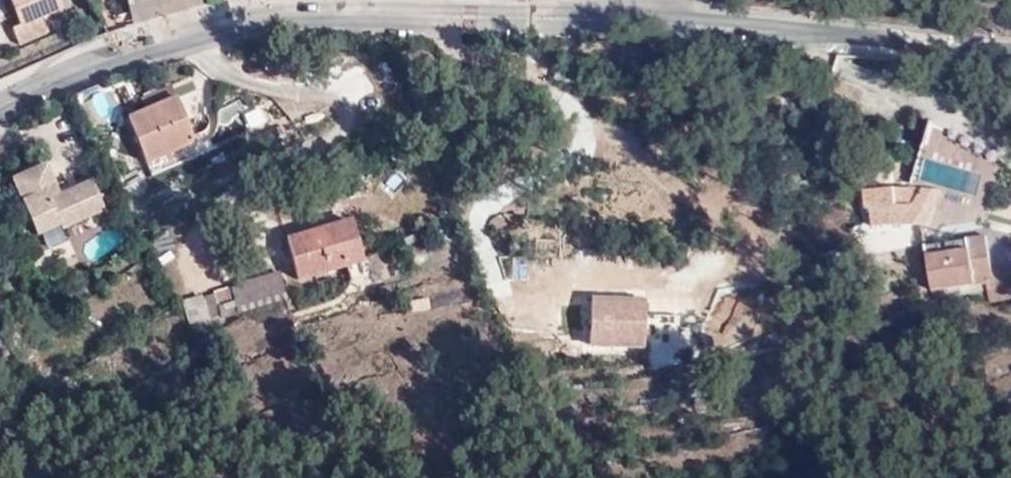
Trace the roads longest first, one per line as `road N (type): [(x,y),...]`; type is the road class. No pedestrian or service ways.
road 1 (tertiary): [(0,104),(103,62),(235,24),(329,13),(618,22),(1010,49)]

